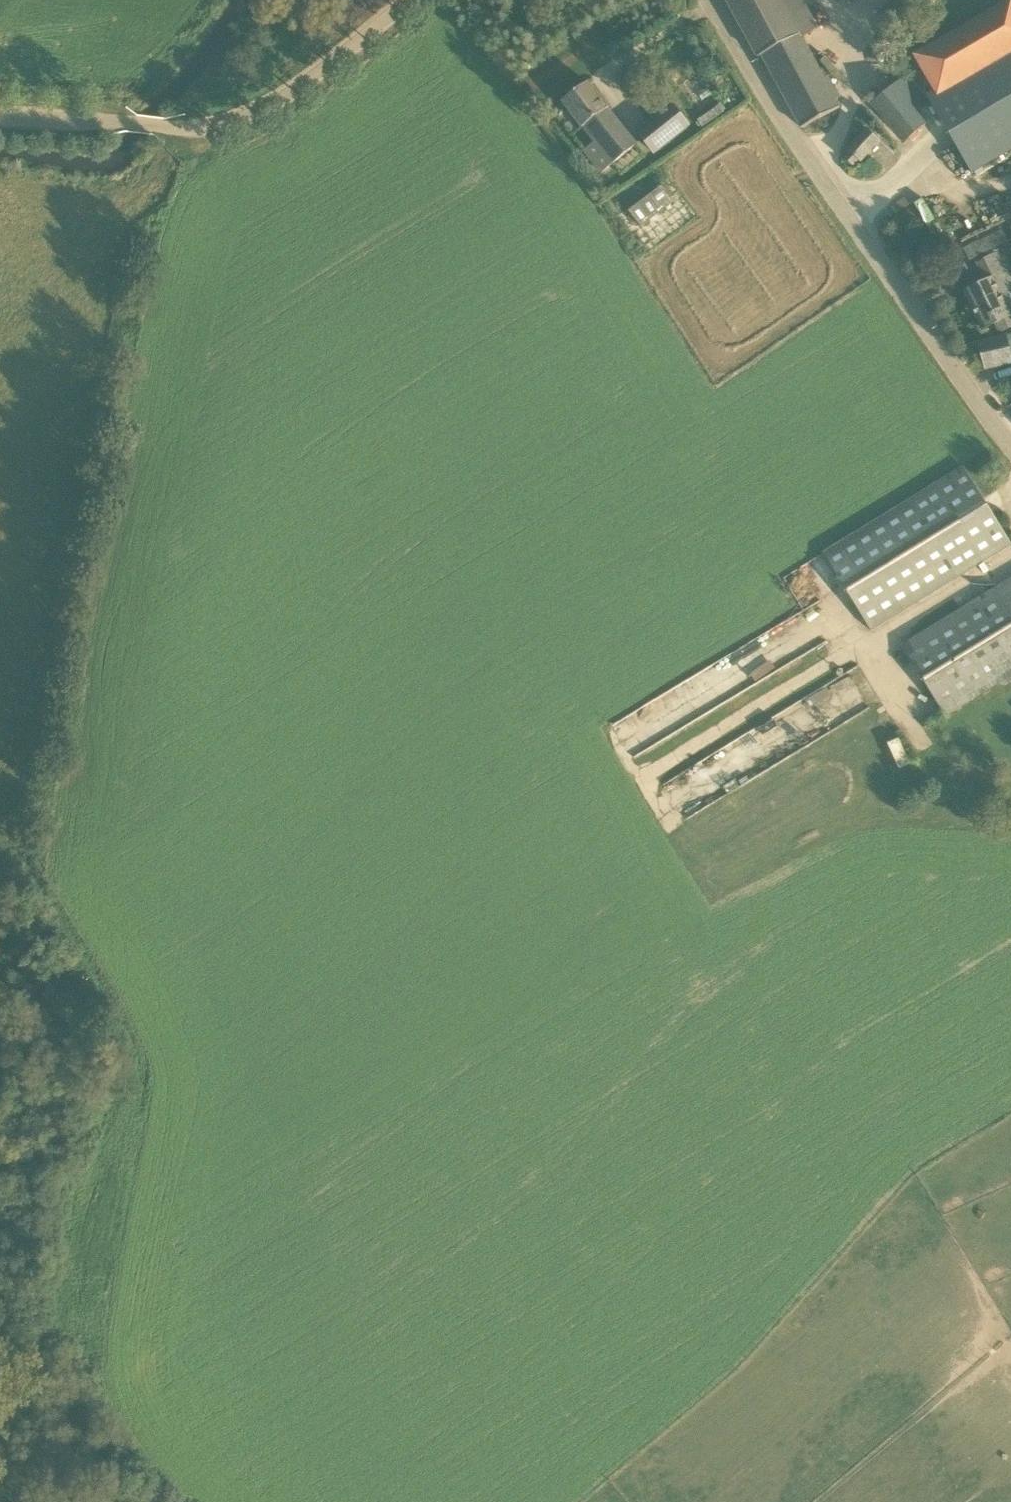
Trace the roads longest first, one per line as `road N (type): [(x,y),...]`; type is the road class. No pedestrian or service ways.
road 1 (unclassified): [(1010,447),(792,140),(712,0)]
road 2 (unclassified): [(159,126),(218,126),(262,111),(408,0)]
road 3 (unclassified): [(159,126),(0,116)]

